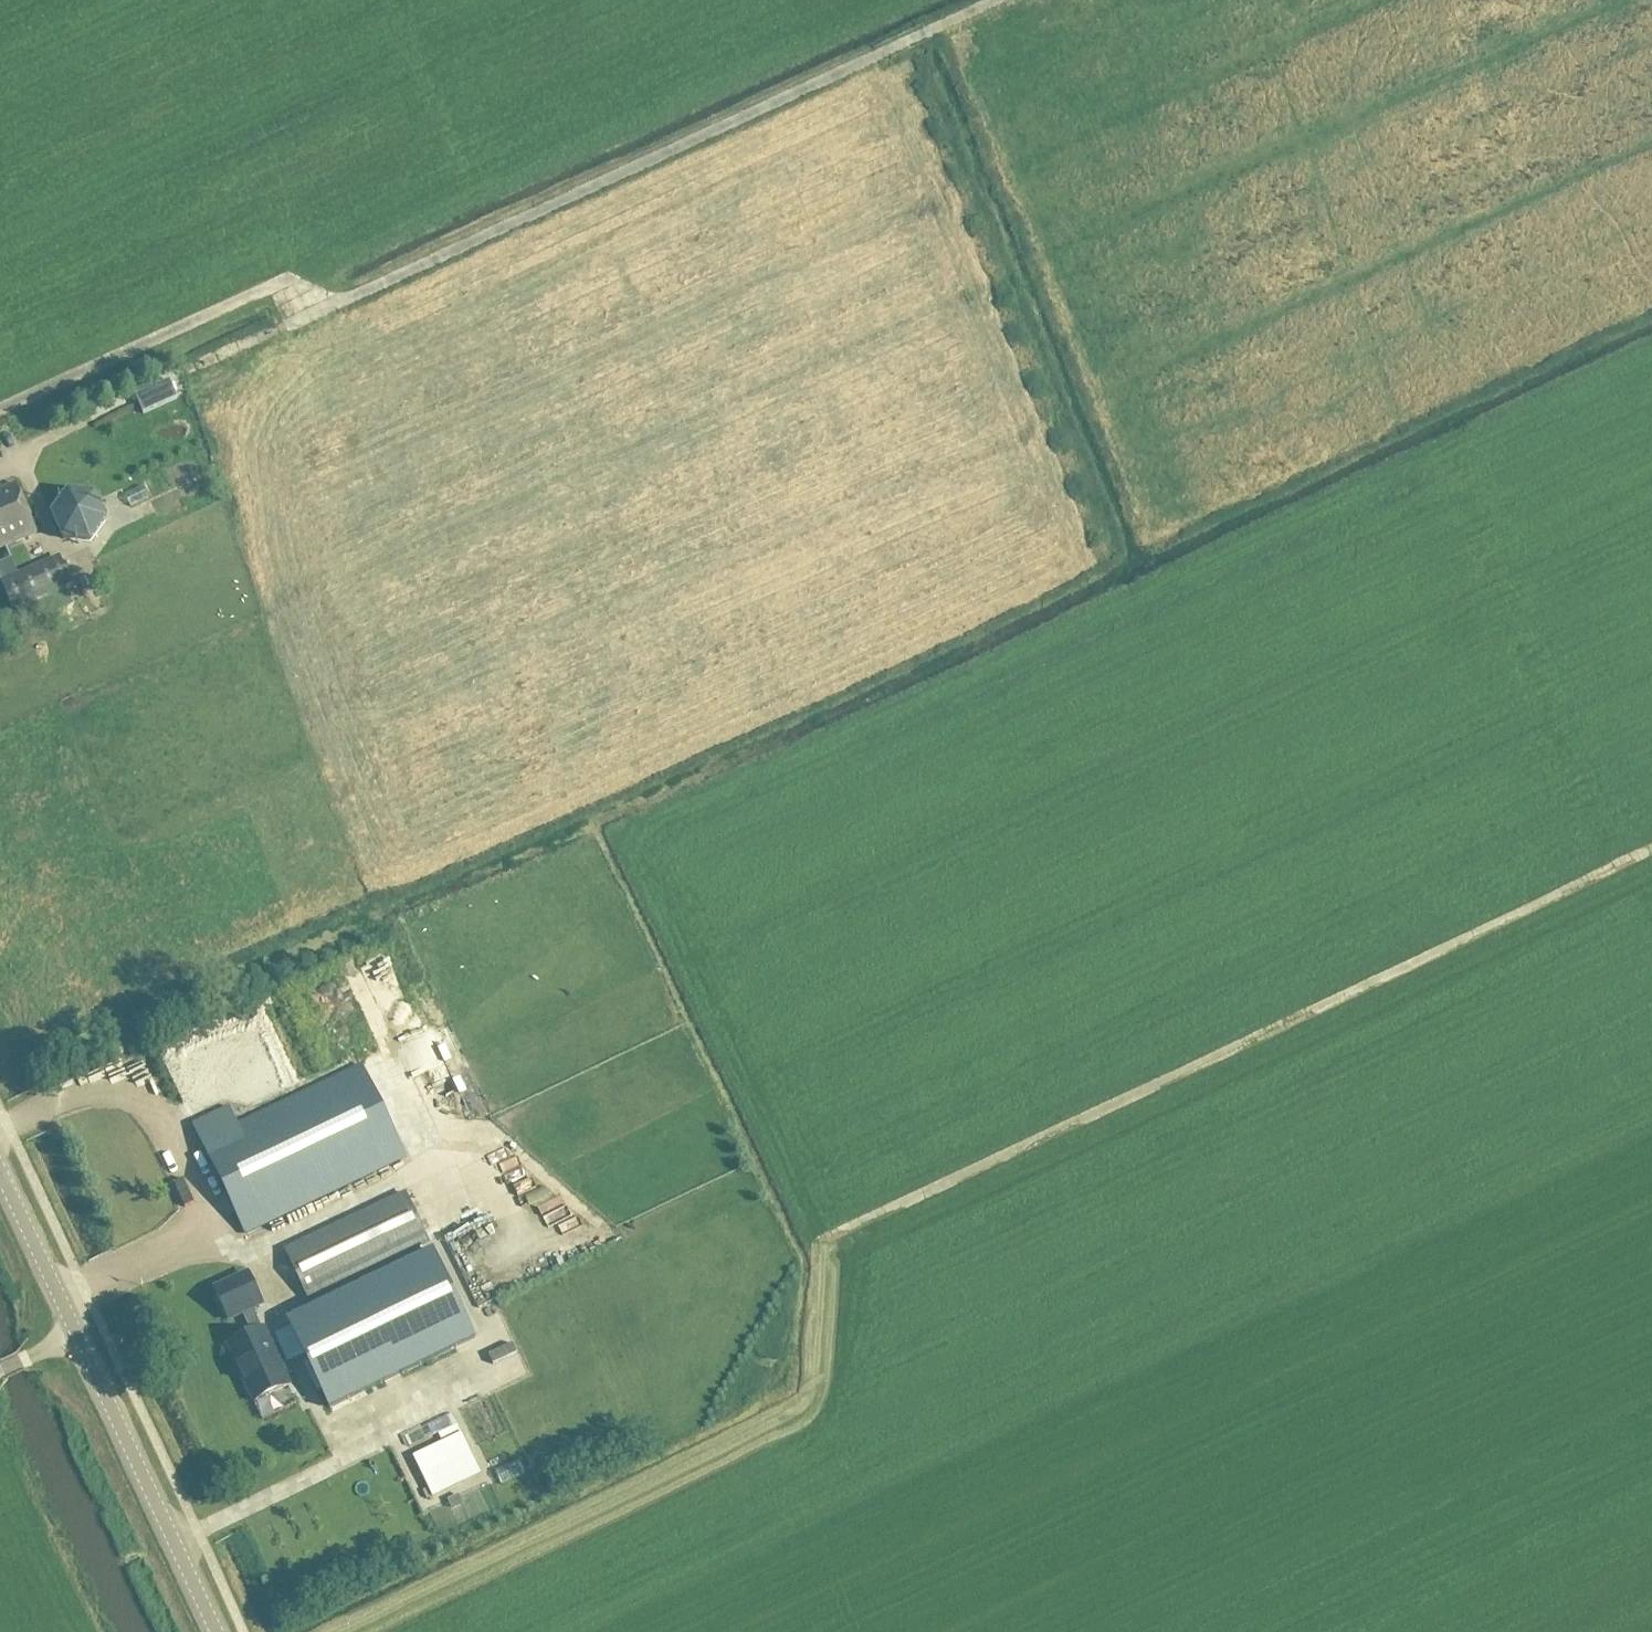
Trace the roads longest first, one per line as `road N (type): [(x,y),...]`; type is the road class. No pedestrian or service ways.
road 1 (tertiary): [(216,1631),(0,1173)]

